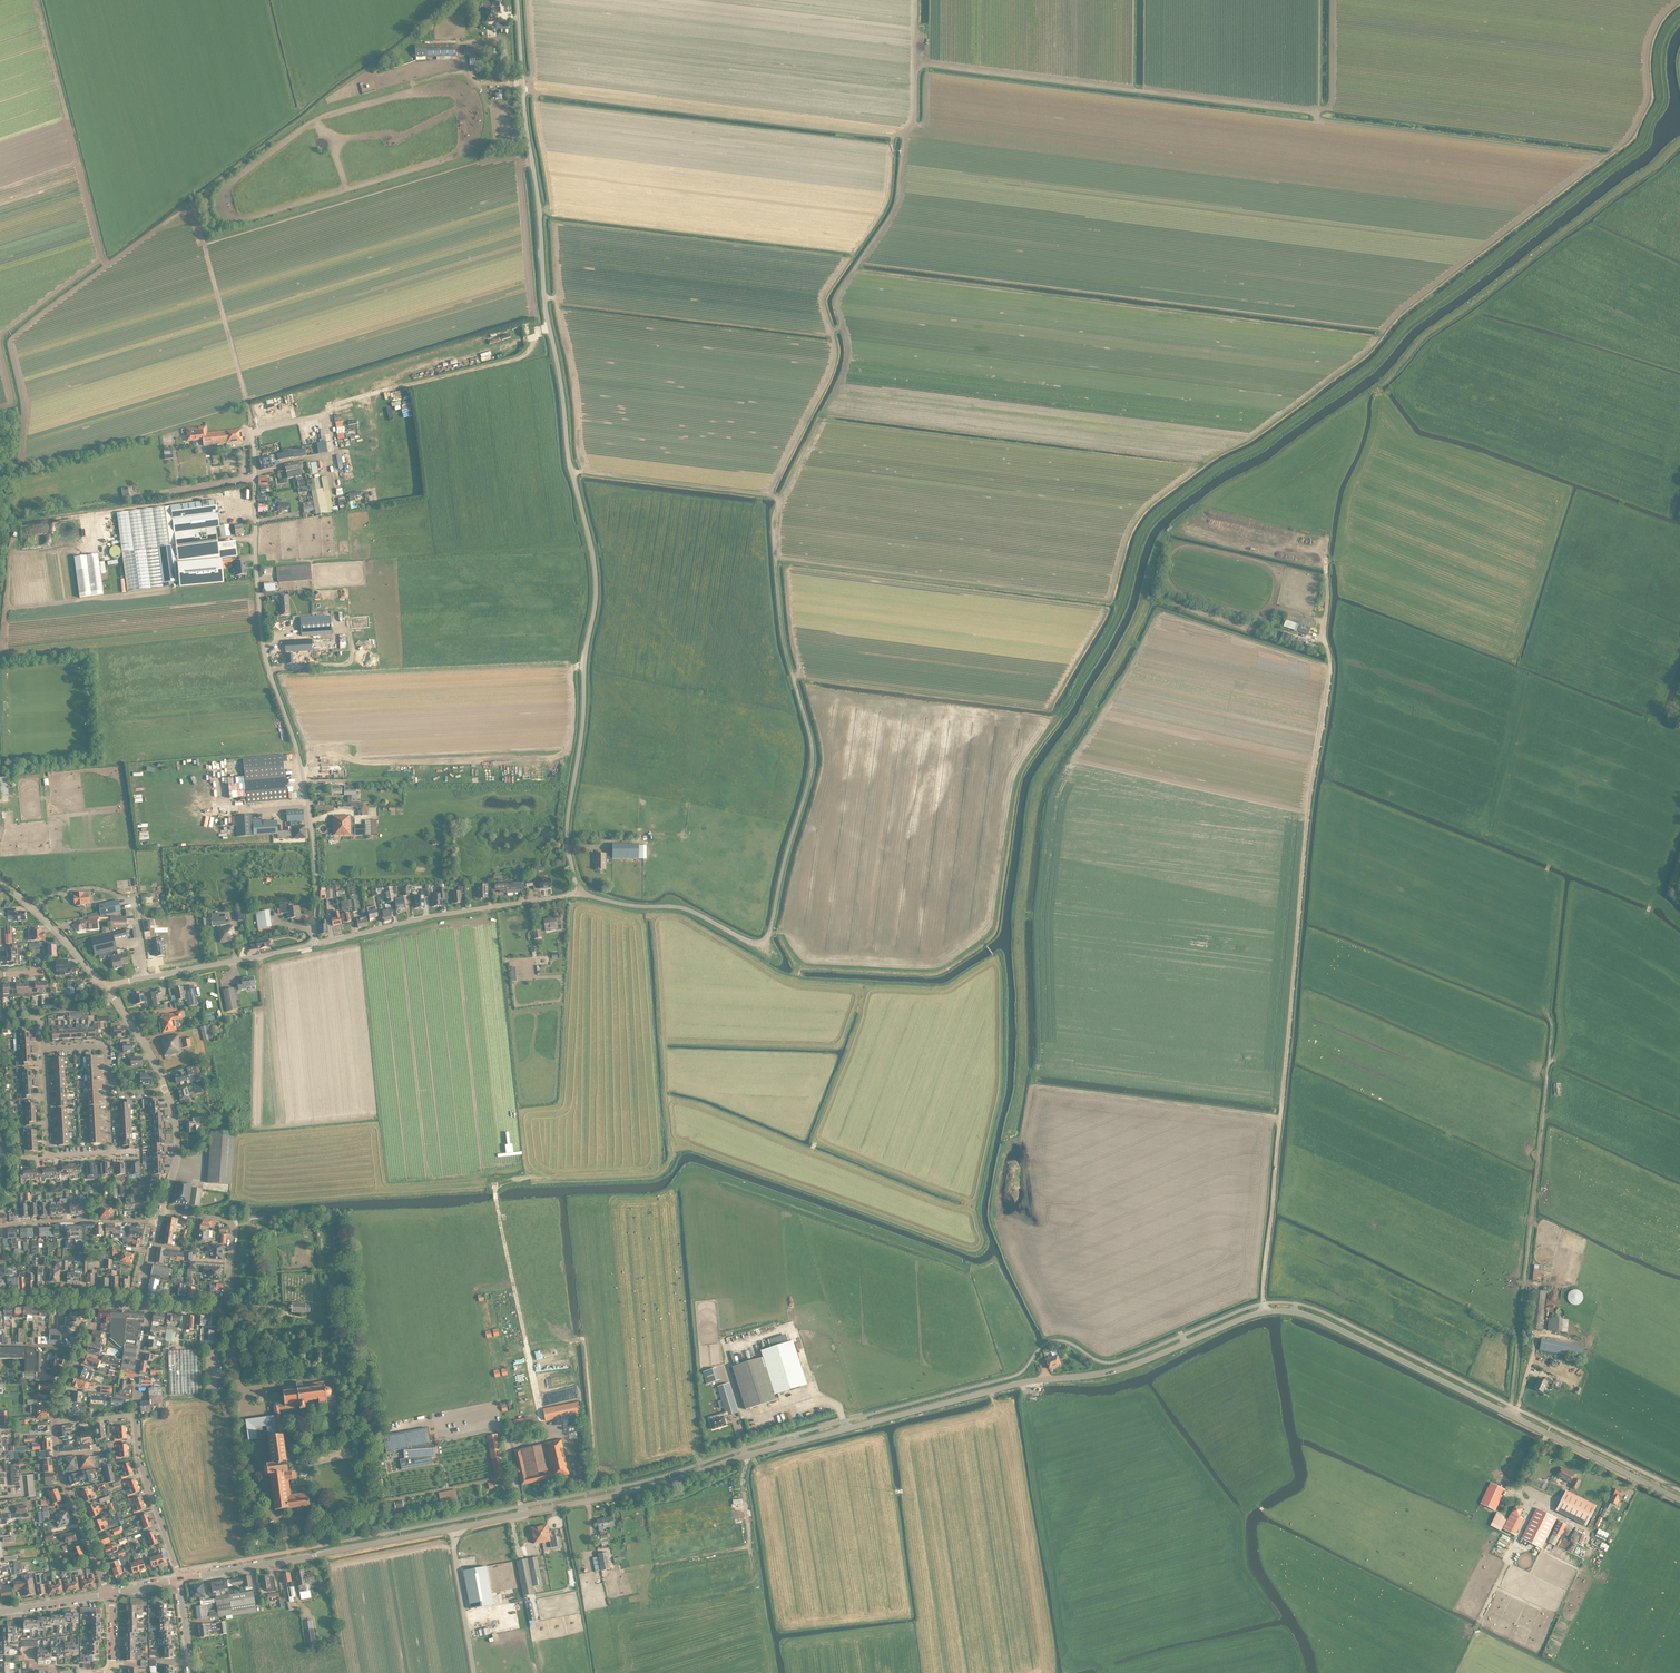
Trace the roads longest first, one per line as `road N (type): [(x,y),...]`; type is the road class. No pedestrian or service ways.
road 1 (tertiary): [(1679,1499),(1311,1316),(1271,1311),(1112,1370),(1019,1383),(638,1489),(315,1554)]
road 2 (track): [(770,927),(813,749),(781,631),(774,510),(848,362),(835,305),(898,201),(917,67),(1375,112)]
road 3 (unclassified): [(314,942),(572,891),(568,814),(595,573),(545,308),(517,0)]
road 4 (track): [(1264,1311),(1303,863),(1330,678),(1320,630)]
road 5 (track): [(234,229),(453,163),(486,127),(483,93),(456,73),(323,108),(214,189),(210,216),(226,230)]
road 6 (track): [(250,422),(188,189),(438,0)]
road 7 (track): [(542,1418),(494,1186),(526,1172),(495,919),(484,908)]
road 8 (residential): [(314,942),(304,776),(257,620),(250,422)]
road 9 (track): [(1511,1398),(1548,1016)]
road 10 (track): [(304,774),(325,756),(397,763),(554,756),(569,746),(572,667),(584,664)]
road 11 (track): [(775,560),(1122,604)]
road 12 (track): [(531,160),(477,163),(201,244)]
road 13 (track): [(251,431),(517,358),(549,327)]
road 14 (track): [(193,211),(163,222),(105,267),(79,158),(0,186)]
road 15 (track): [(1404,378),(1375,405),(1340,553),(1323,562),(1320,630)]
road 16 (unclassified): [(105,985),(314,942)]
road 17 (track): [(572,891),(684,907),(749,941),(770,927)]
road 18 (track): [(571,471),(779,499)]
road 19 (track): [(612,1471),(597,1473),(581,1338),(526,1348)]
road 20 (track): [(653,1564),(746,1547),(746,1455)]
road 21 (track): [(1603,156),(1633,130),(1648,95),(1650,40),(1679,0)]
road 22 (residential): [(108,1594),(55,1461),(54,1422)]
road 23 (residential): [(134,1415),(177,1579)]
road 24 (residential): [(0,1225),(158,1221)]
road 25 (unclassified): [(224,1307),(232,1225),(162,1210)]
road 26 (residential): [(105,985),(0,879)]
road 27 (tertiary): [(177,1579),(315,1554)]
road 28 (residential): [(54,1422),(88,1301)]
road 29 (residential): [(162,1210),(178,1141),(166,1088)]
road 30 (residential): [(166,1088),(105,985)]

